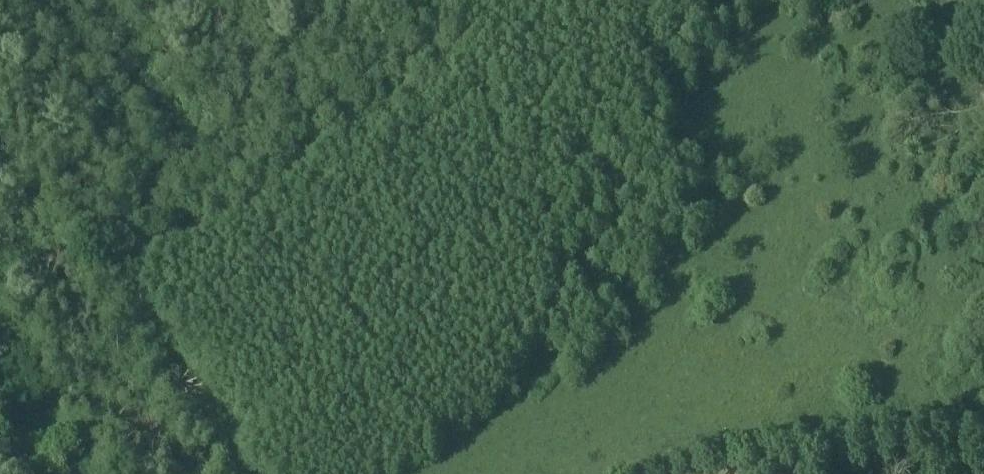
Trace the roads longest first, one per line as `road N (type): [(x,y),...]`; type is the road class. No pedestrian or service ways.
road 1 (unclassified): [(640,473),(750,445),(983,428)]

